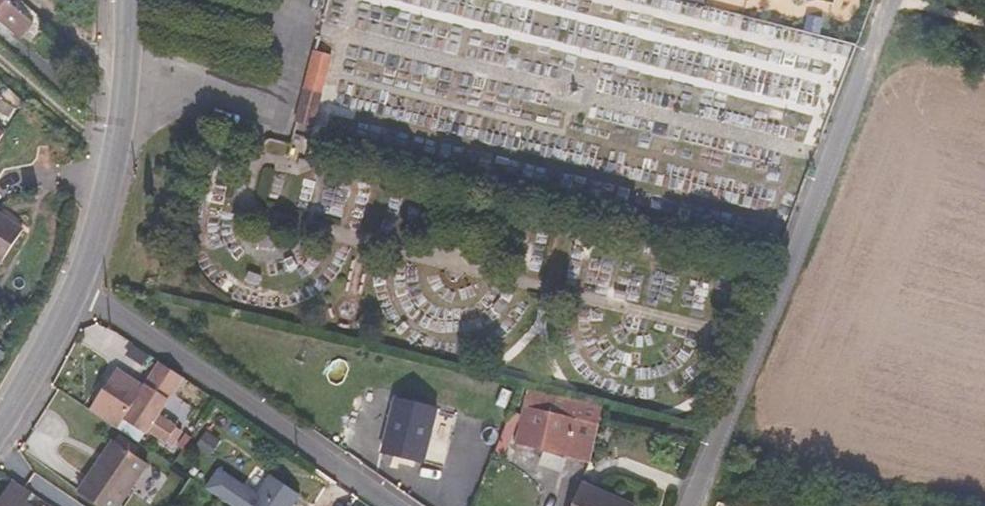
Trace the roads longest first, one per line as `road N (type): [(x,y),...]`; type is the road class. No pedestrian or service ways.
road 1 (residential): [(388,505),(73,289)]
road 2 (tertiary): [(73,289),(120,116),(128,0)]
road 3 (tertiary): [(0,416),(73,289)]

